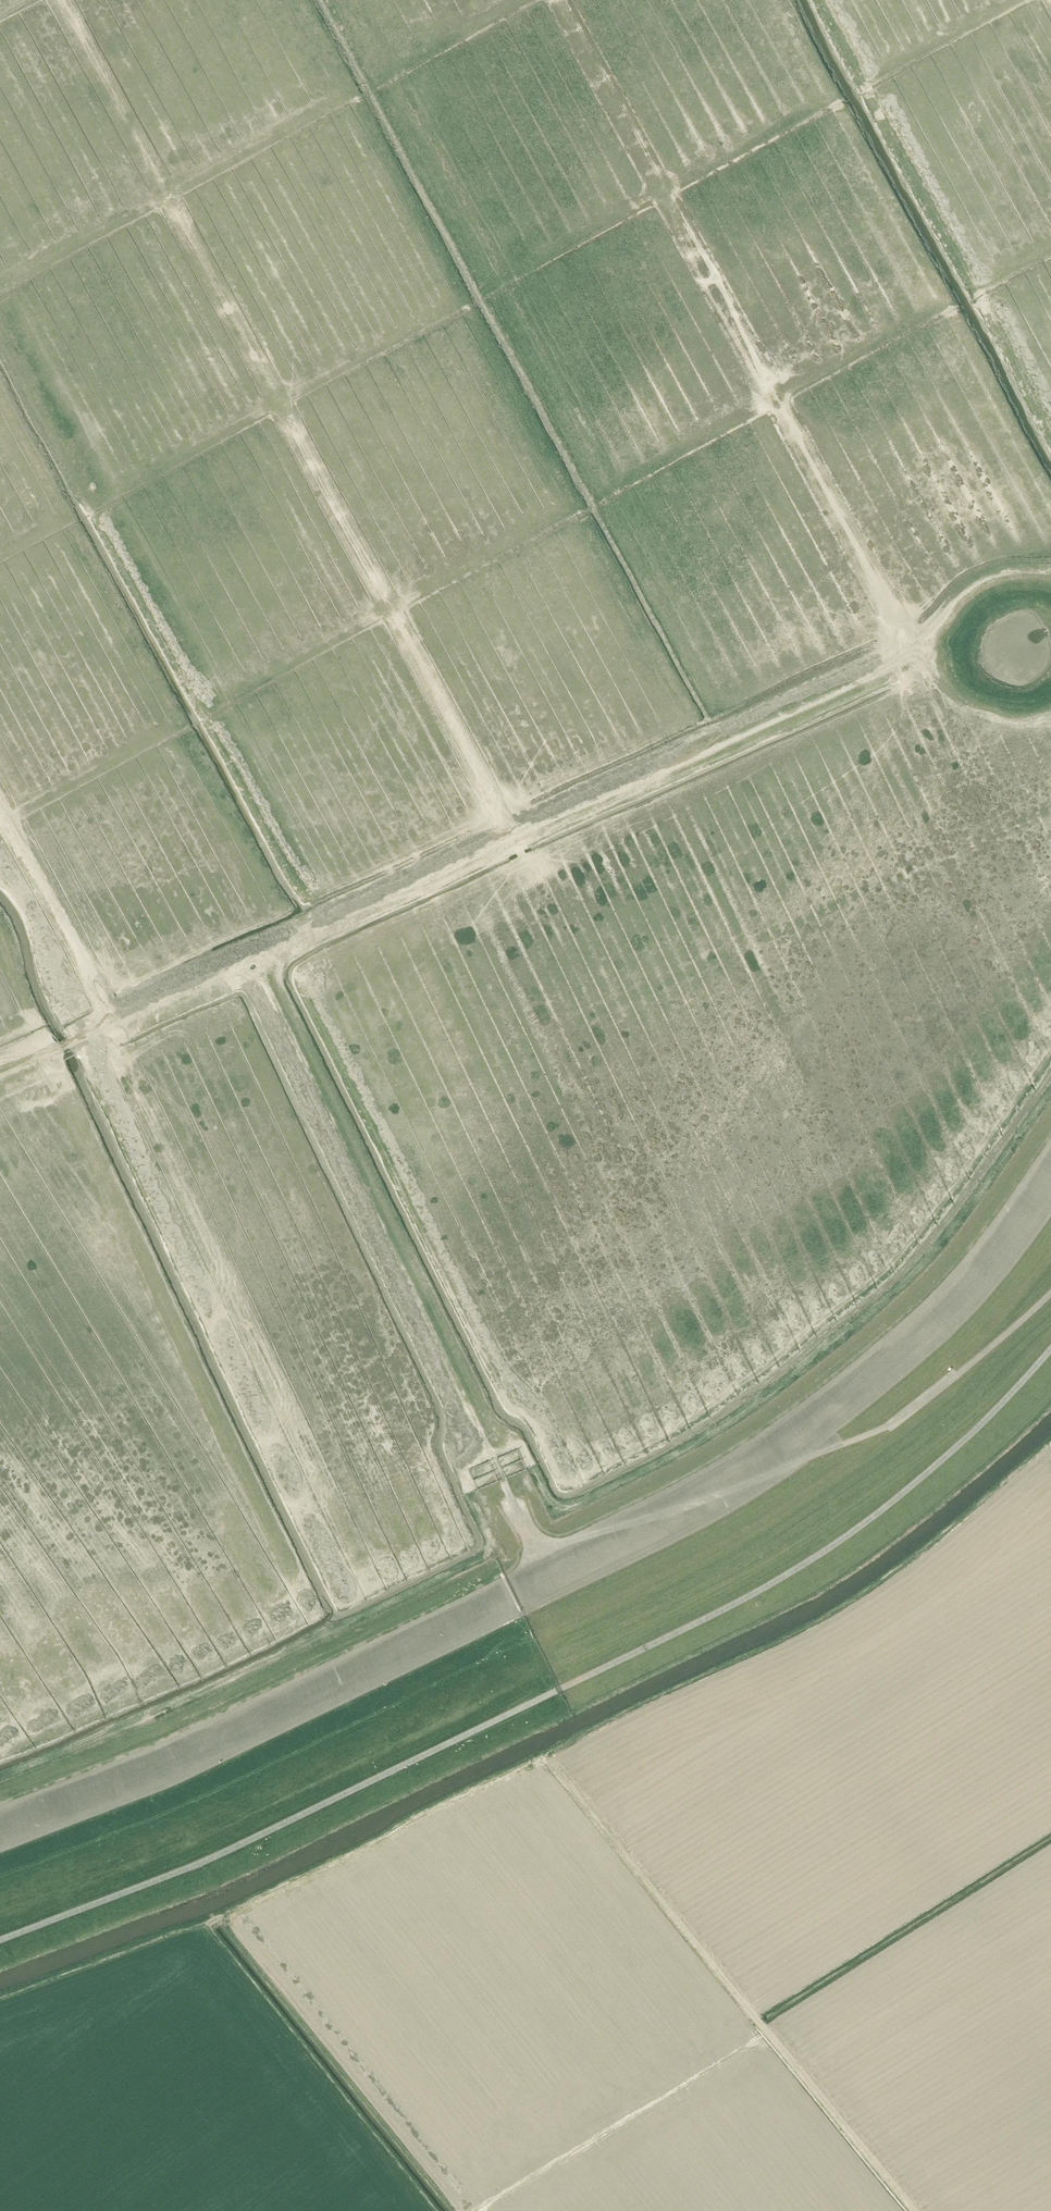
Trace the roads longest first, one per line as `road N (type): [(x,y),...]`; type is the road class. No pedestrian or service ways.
road 1 (track): [(910,2210),(758,2025)]

